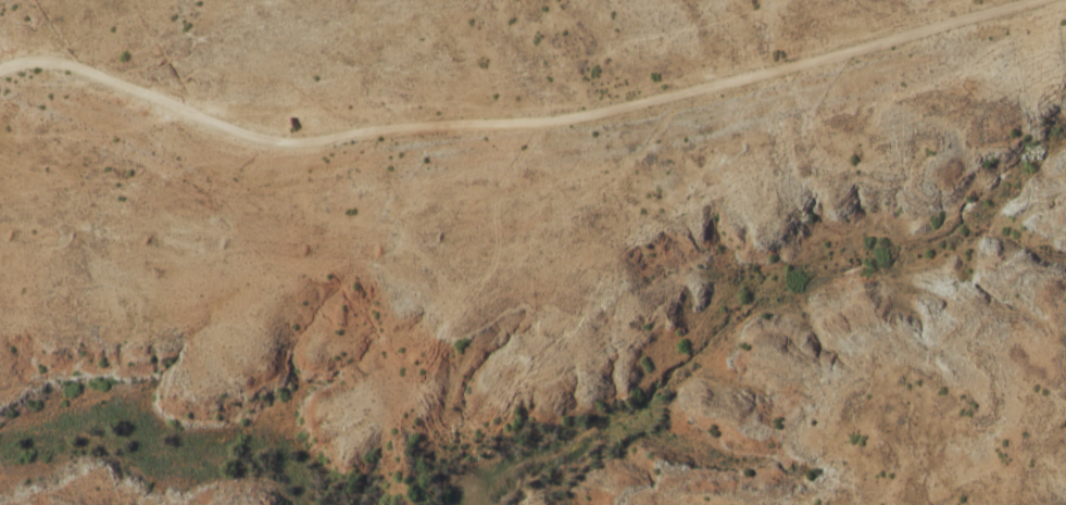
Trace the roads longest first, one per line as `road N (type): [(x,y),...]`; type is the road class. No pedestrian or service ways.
road 1 (residential): [(0,75),(27,70),(220,153),(404,134),(638,148),(1065,35)]

